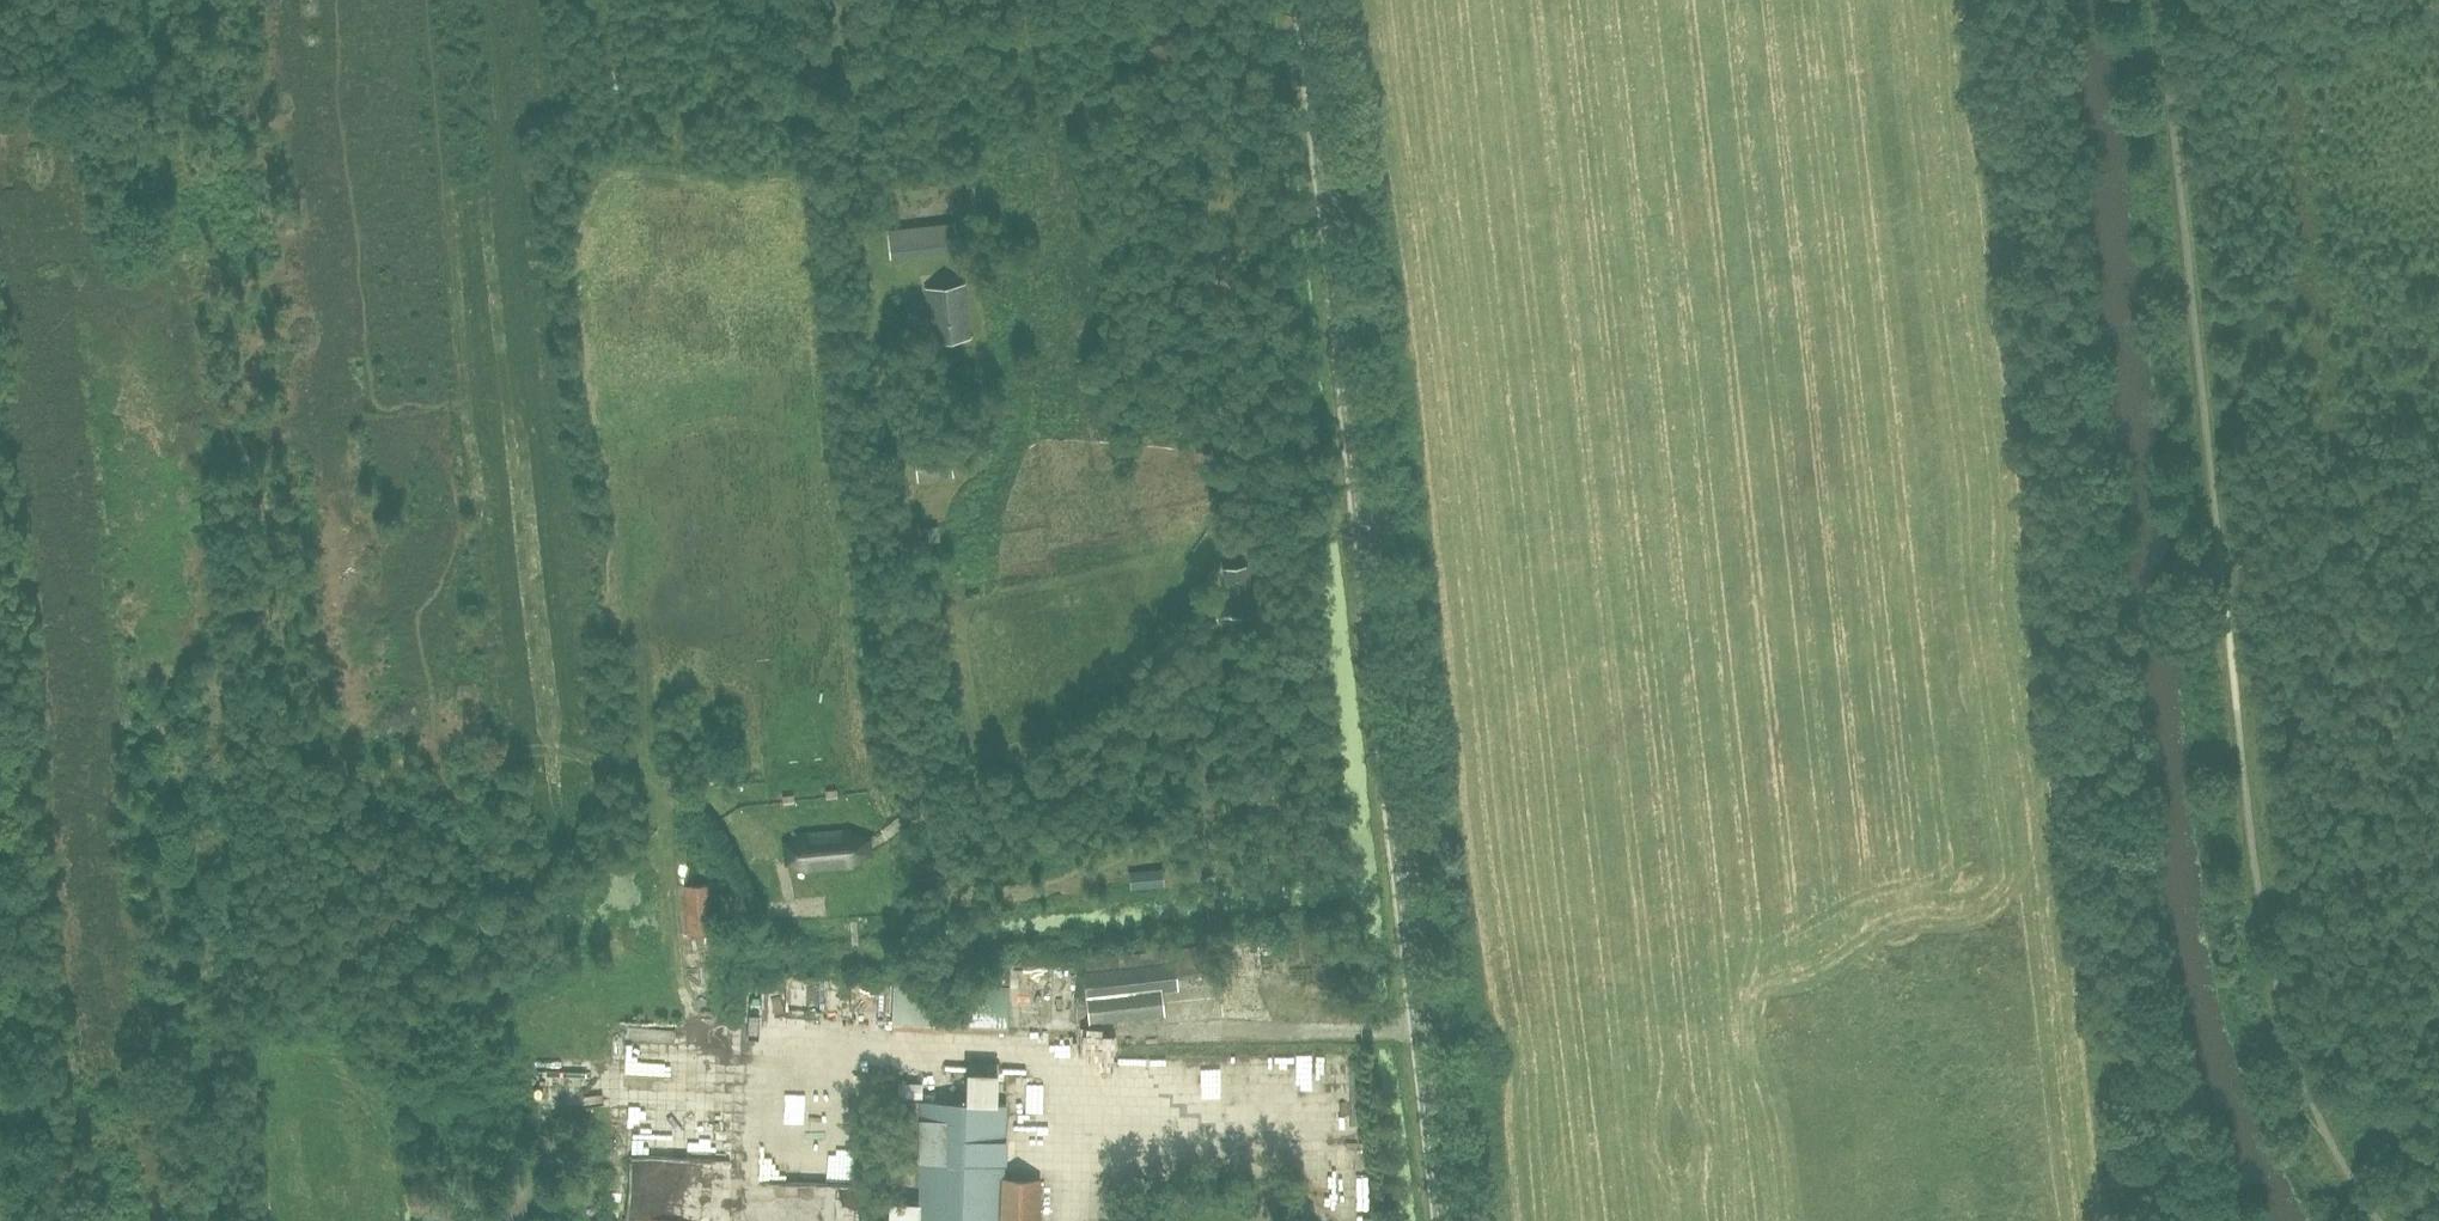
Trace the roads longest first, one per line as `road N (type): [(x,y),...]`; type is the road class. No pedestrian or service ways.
road 1 (tertiary): [(1440,1220),(1305,0)]

